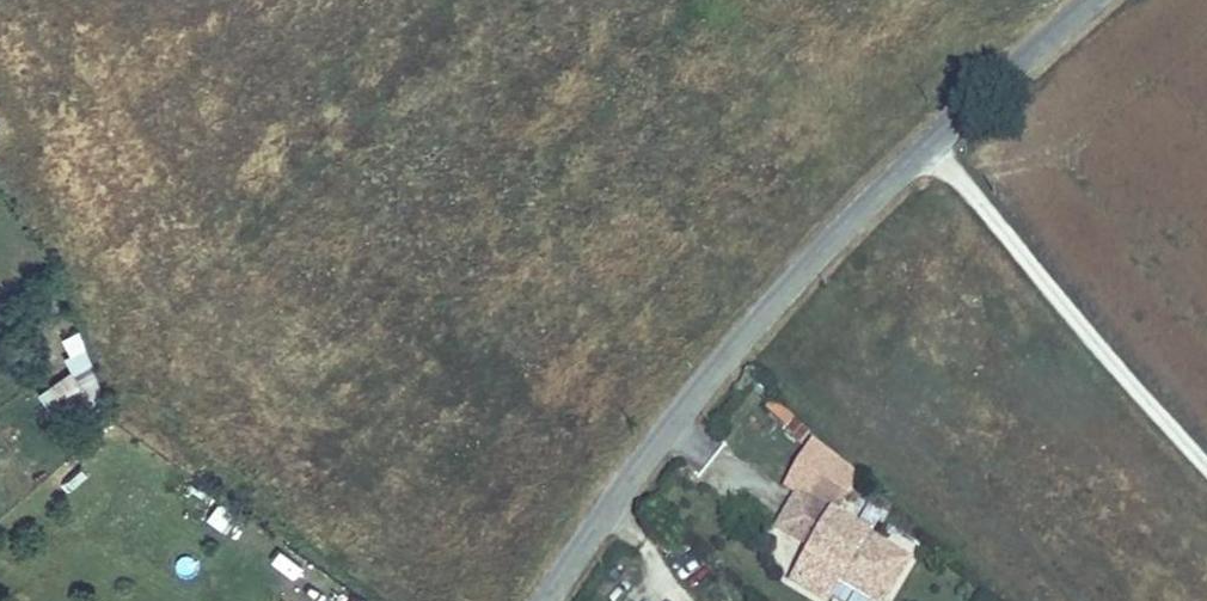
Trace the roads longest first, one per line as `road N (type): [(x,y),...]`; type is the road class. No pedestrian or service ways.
road 1 (unclassified): [(1092,0),(927,146),(804,270),(719,368),(548,600)]

